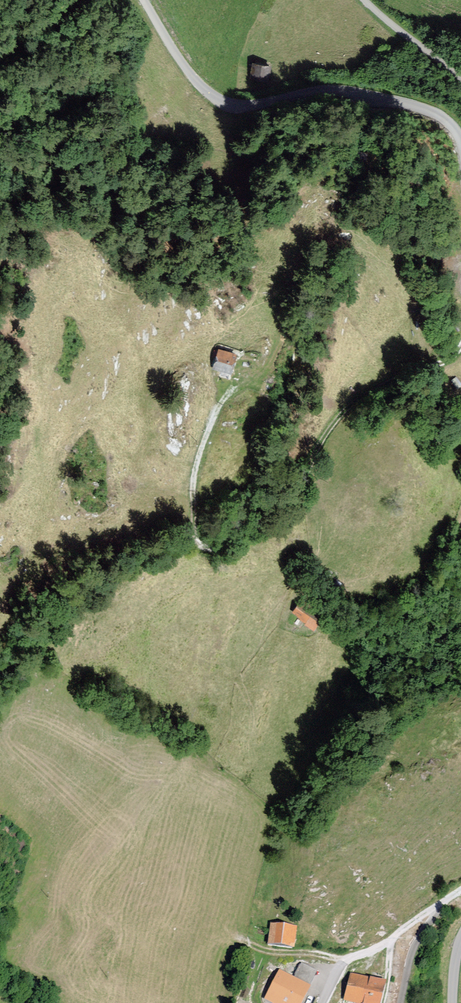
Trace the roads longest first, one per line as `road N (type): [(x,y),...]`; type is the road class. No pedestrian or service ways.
road 1 (track): [(209,552),(123,408),(35,442),(0,297)]
road 2 (unclassified): [(460,142),(436,113),(344,91),(253,105),(216,98),(144,0)]

